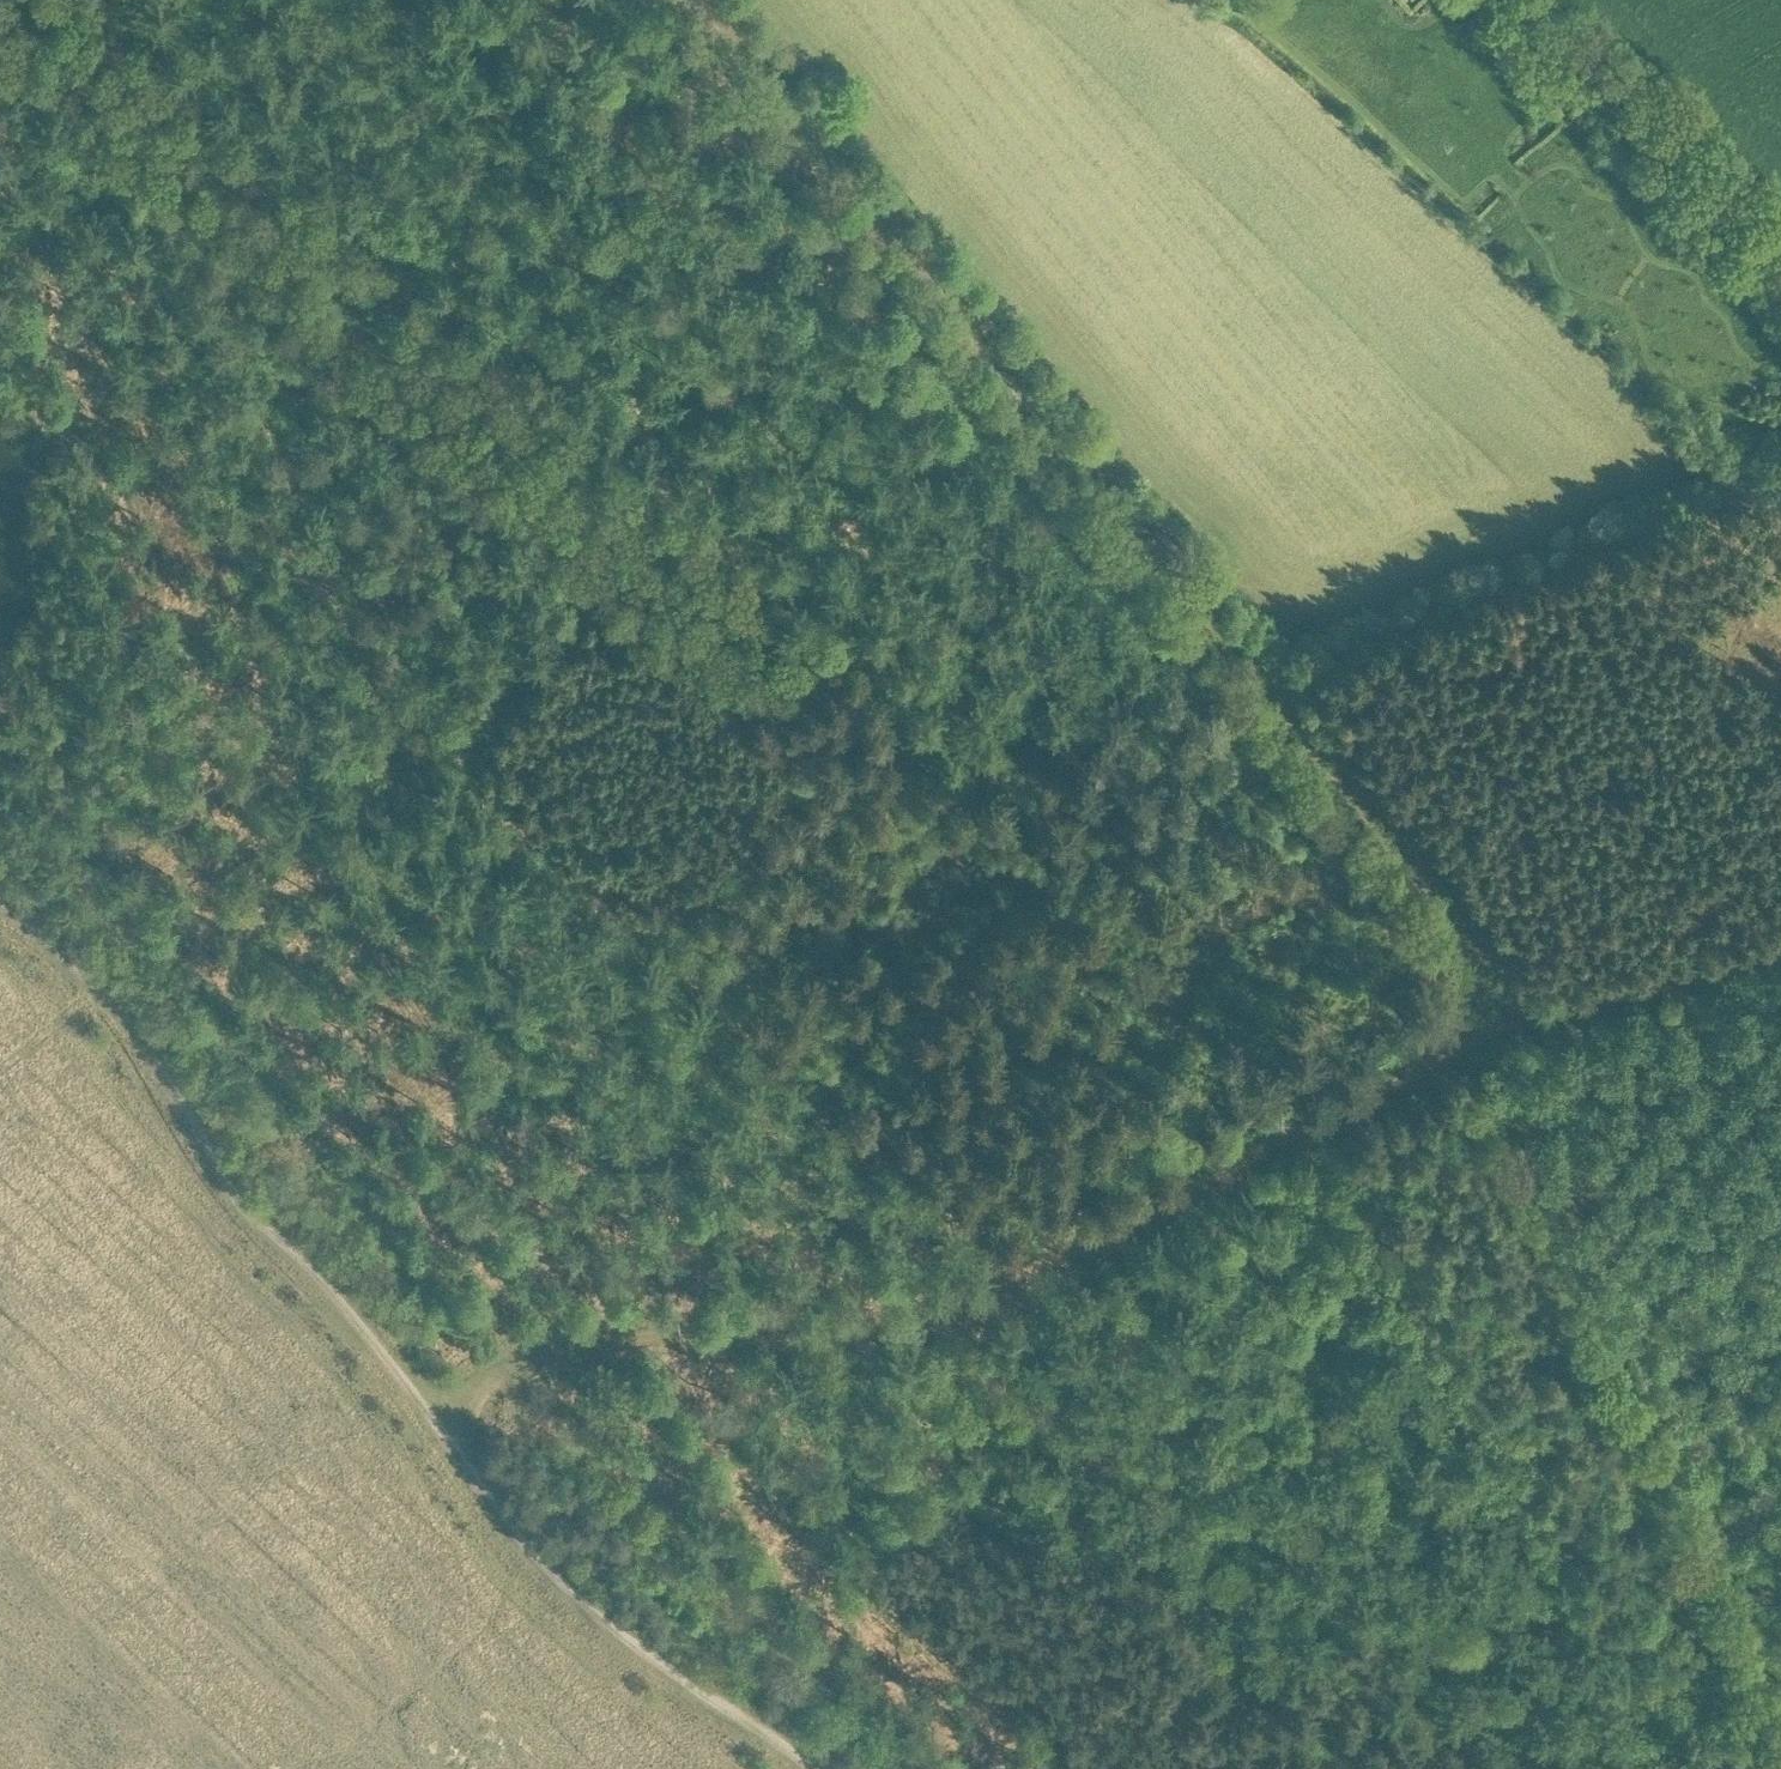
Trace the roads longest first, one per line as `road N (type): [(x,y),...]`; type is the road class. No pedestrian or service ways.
road 1 (track): [(443,1432),(540,1360),(594,1339),(700,1325),(956,1312),(1041,1276),(1491,1042),(1780,946)]
road 2 (track): [(710,0),(783,60),(1264,670),(1529,1027)]
road 3 (track): [(0,904),(116,994),(245,1199),(401,1374),(573,1601),(639,1658),(815,1768)]
road 4 (unclassified): [(1780,275),(1518,0)]

